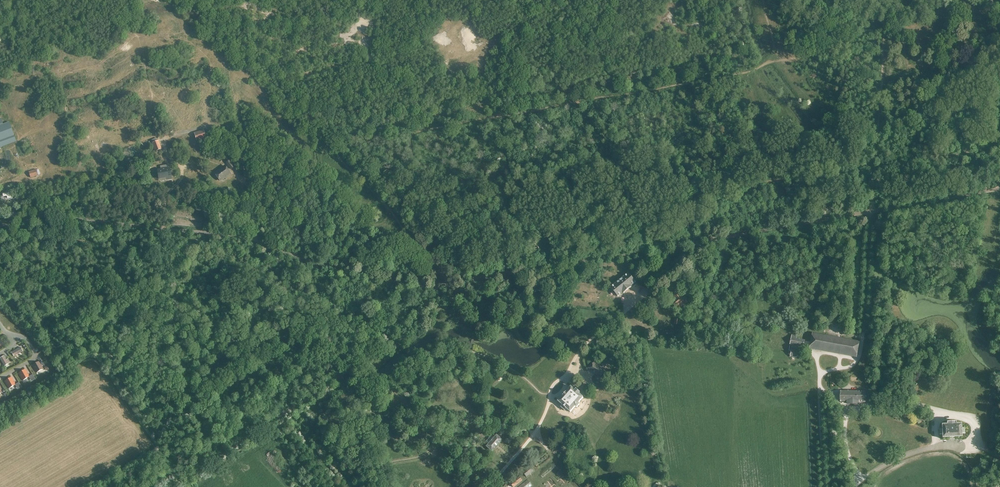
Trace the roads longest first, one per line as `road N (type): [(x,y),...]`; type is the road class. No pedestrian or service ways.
road 1 (track): [(389,344),(322,321),(323,304),(230,255),(64,241),(0,272)]
road 2 (track): [(0,274),(67,338),(108,352),(169,441),(202,450),(212,462)]
road 3 (track): [(152,417),(328,315)]
road 4 (track): [(340,376),(178,486)]

